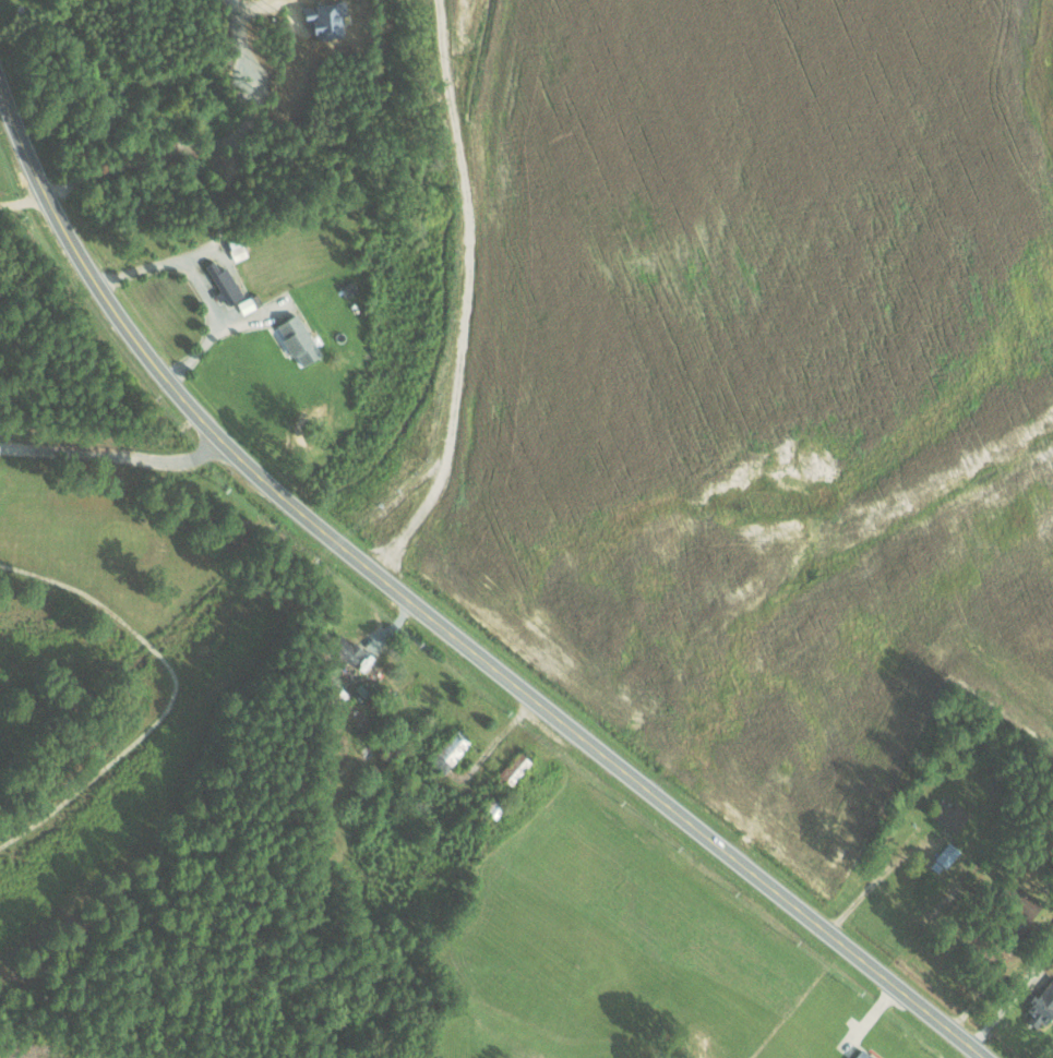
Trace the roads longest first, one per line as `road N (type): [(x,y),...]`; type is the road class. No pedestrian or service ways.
road 1 (primary): [(977,1057),(334,546),(216,442),(82,268),(0,97)]

